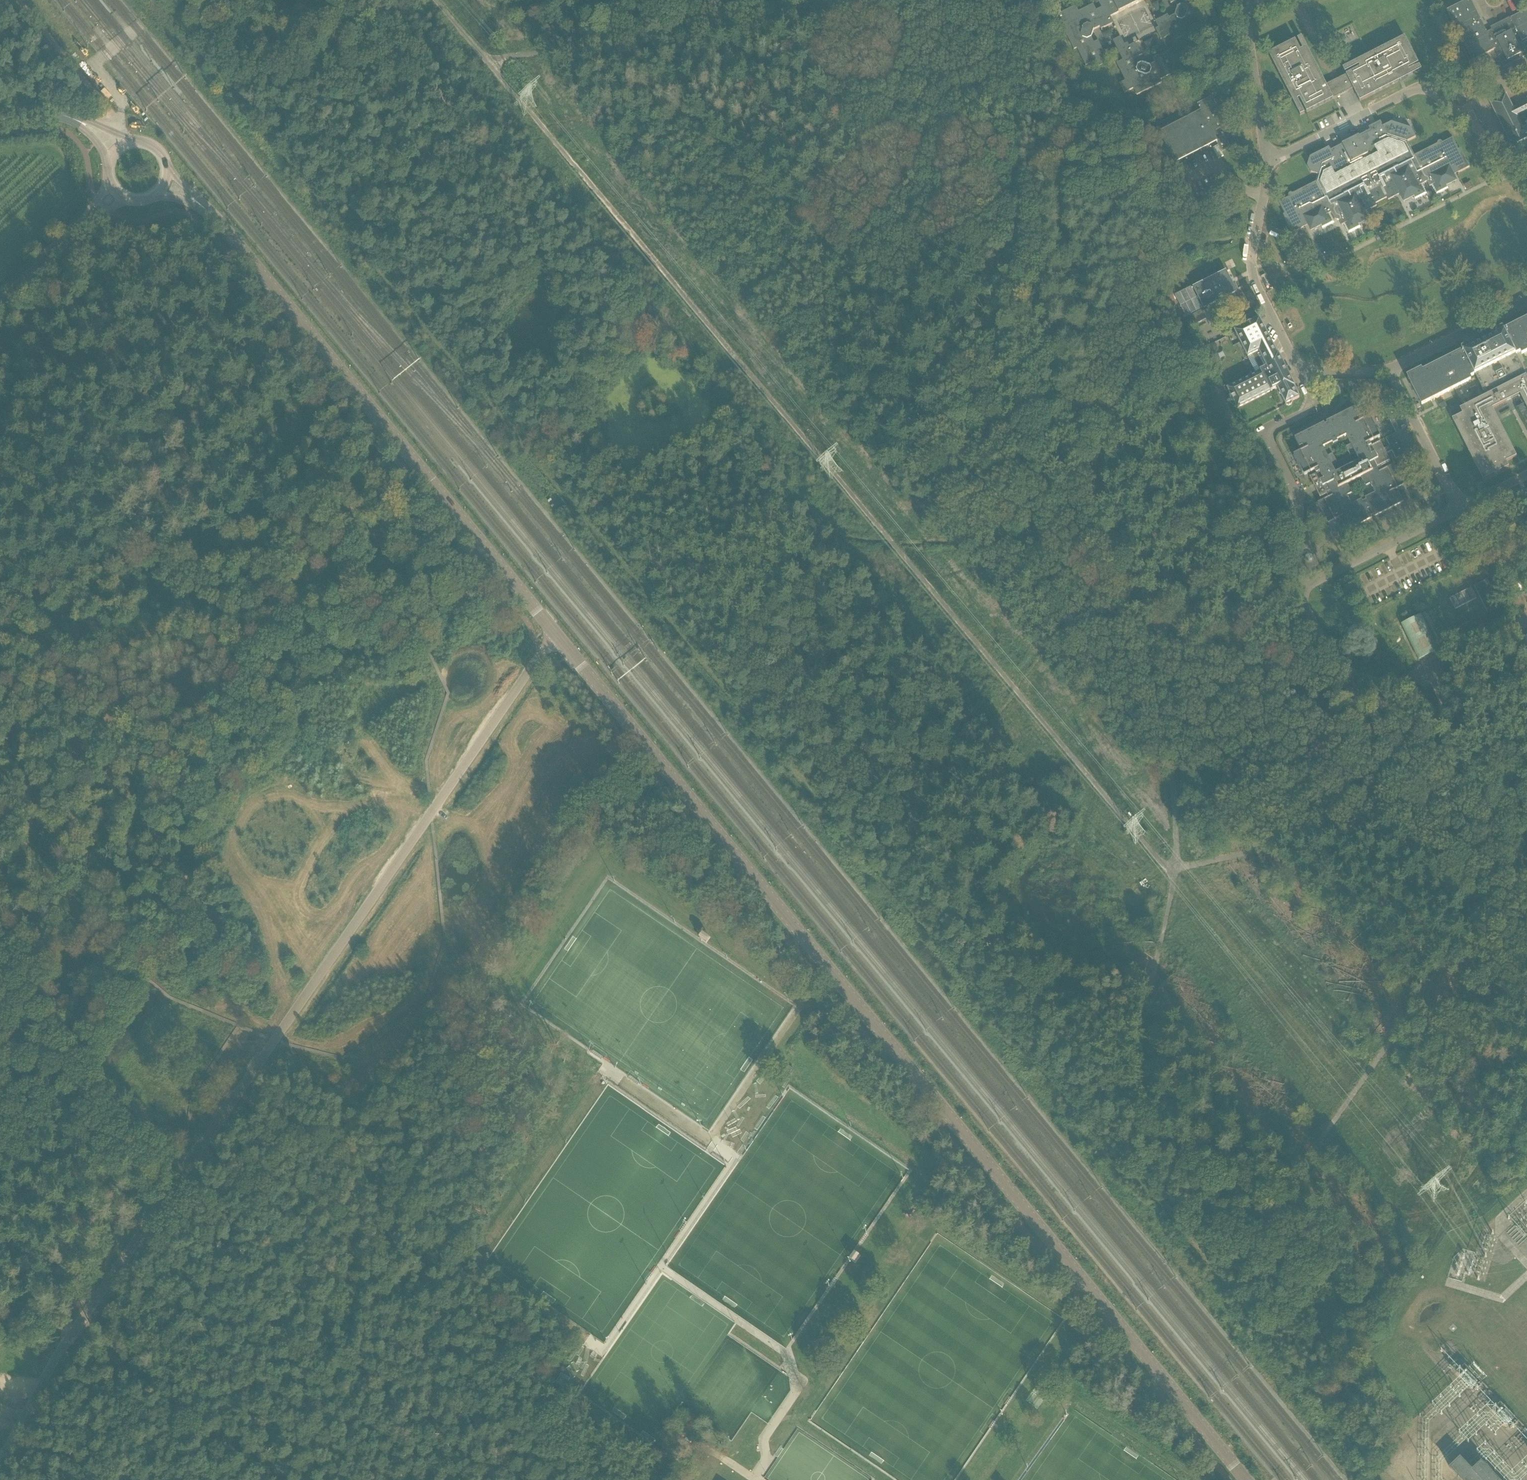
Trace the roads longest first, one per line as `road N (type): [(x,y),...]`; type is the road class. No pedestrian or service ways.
road 1 (tertiary): [(1246,1479),(558,638)]
road 2 (unclassified): [(25,1419),(51,1362),(558,638)]
road 3 (tertiary): [(558,638),(211,214)]

